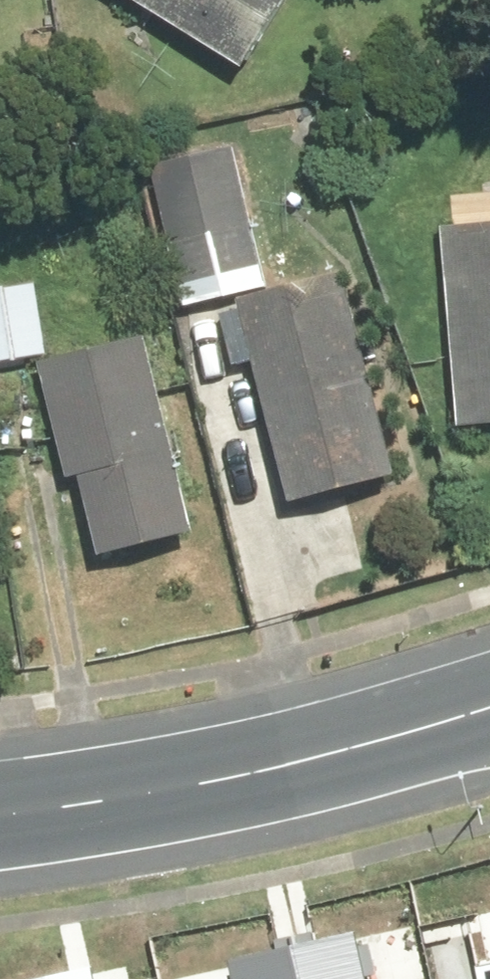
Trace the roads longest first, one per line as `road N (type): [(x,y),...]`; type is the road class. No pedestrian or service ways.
road 1 (secondary): [(489,714),(218,785),(0,819)]

